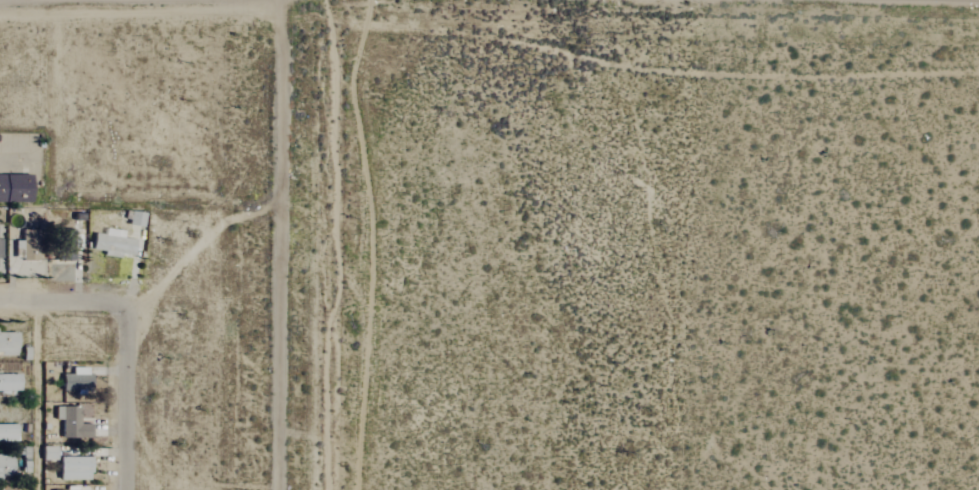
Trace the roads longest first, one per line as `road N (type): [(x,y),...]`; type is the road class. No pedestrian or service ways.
road 1 (residential): [(280,0),(277,489)]
road 2 (residential): [(127,296),(127,489)]
road 3 (residential): [(0,296),(127,296)]

